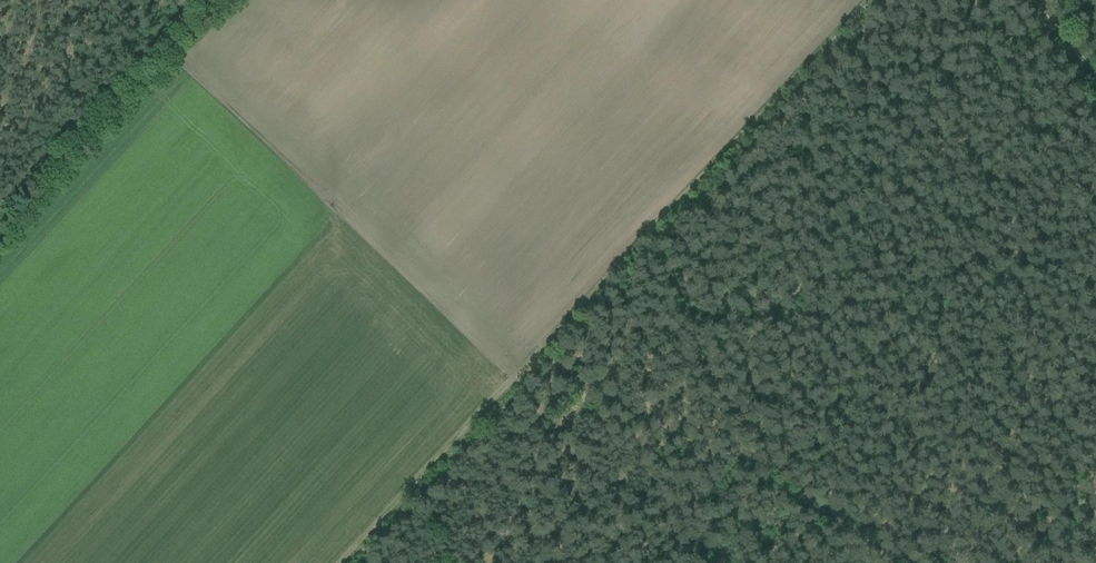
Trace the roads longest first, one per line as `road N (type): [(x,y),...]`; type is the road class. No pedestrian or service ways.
road 1 (track): [(330,562),(861,0)]
road 2 (track): [(193,0),(0,204)]
road 3 (track): [(895,562),(663,436)]

